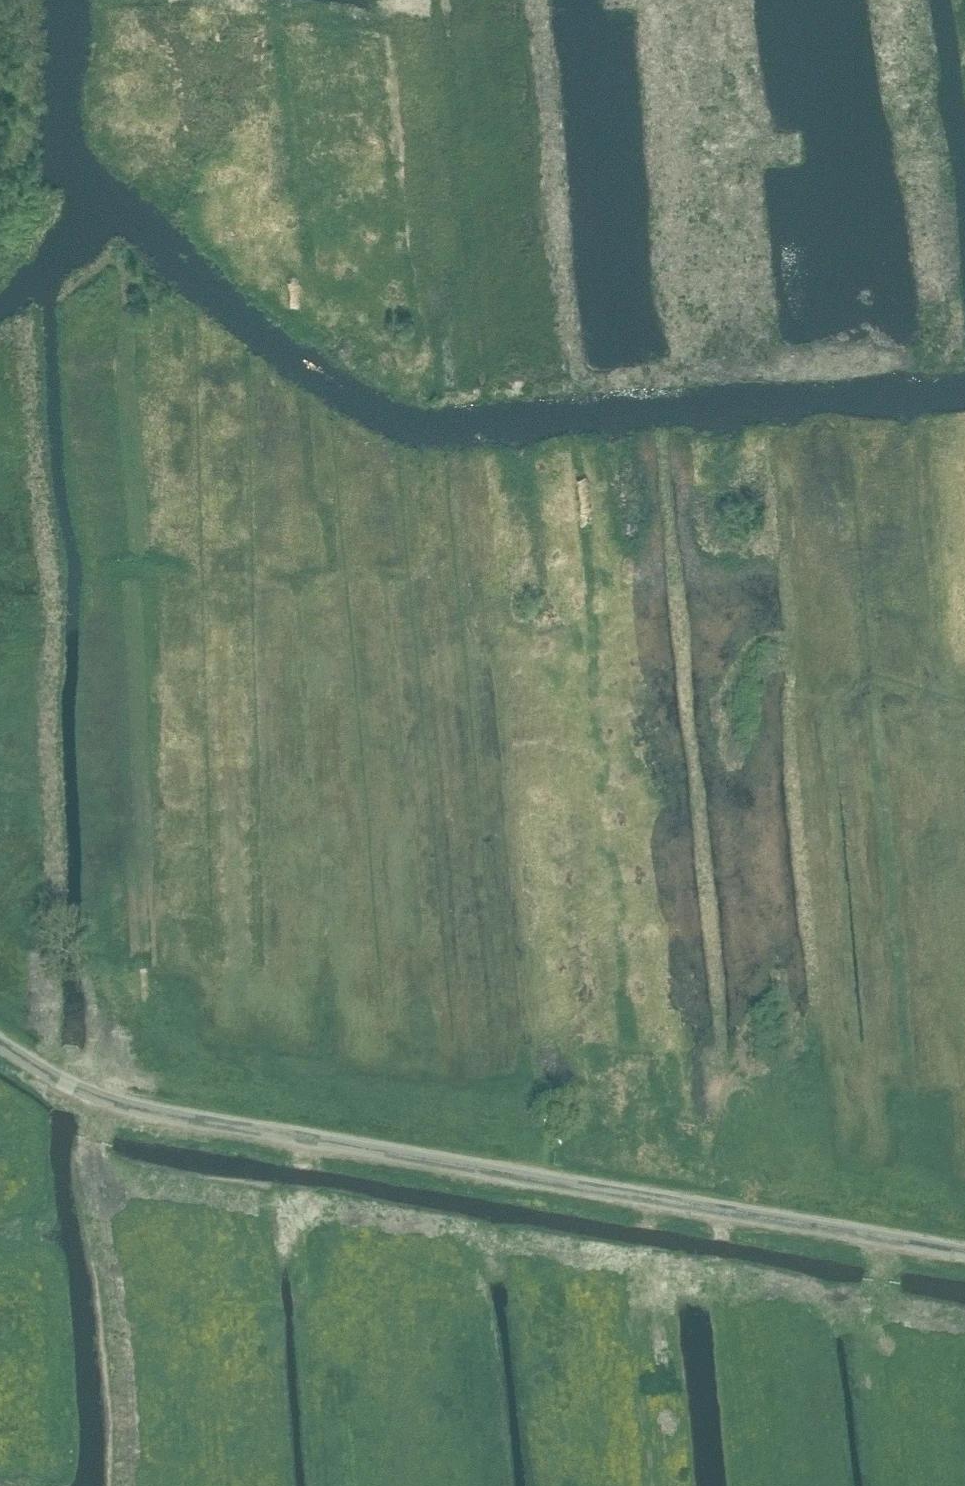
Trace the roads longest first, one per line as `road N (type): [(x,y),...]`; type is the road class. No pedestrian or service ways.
road 1 (unclassified): [(964,1257),(148,1116),(75,1092),(0,1048)]

